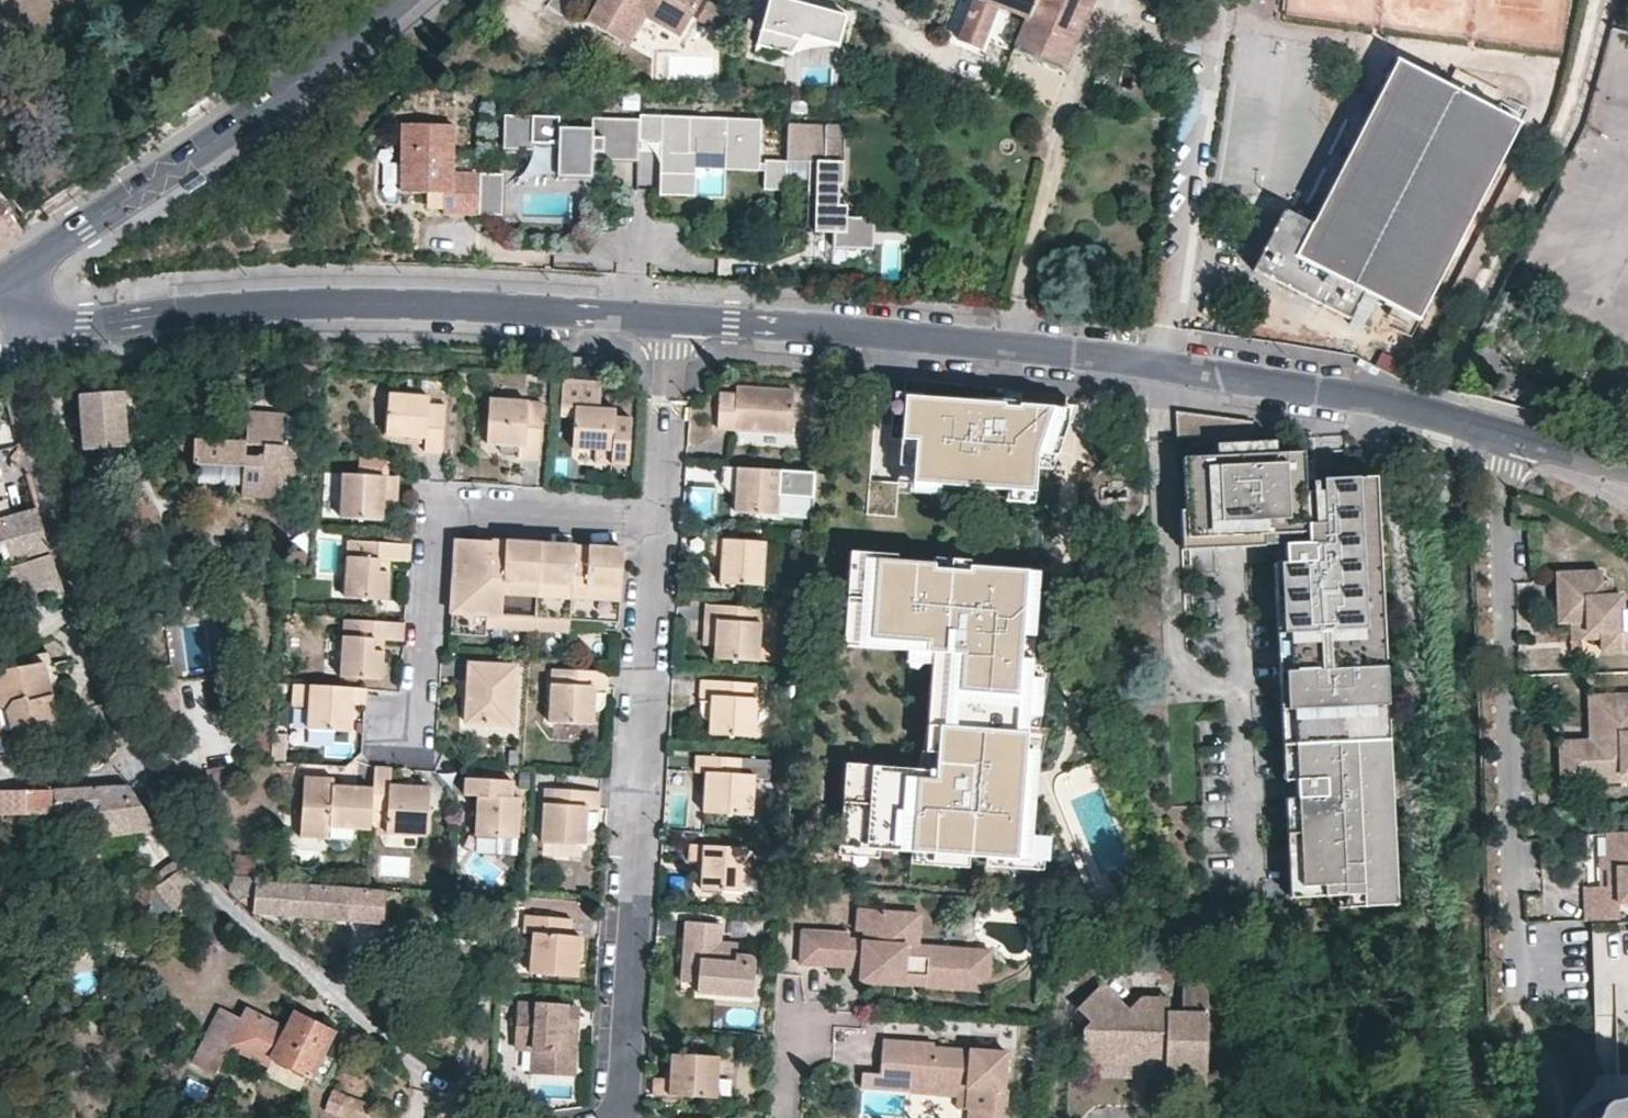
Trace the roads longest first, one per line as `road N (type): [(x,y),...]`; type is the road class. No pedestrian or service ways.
road 1 (residential): [(510,1117),(454,1087),(217,893),(154,806),(59,533),(18,371),(30,311)]
road 2 (residential): [(675,317),(1160,363),(1412,405),(1514,433)]
road 3 (residential): [(30,311),(56,323),(306,304),(675,317)]
road 4 (residential): [(613,1117),(629,1086),(660,520)]
road 5 (residential): [(1513,991),(1504,489),(1514,433)]
road 6 (secondary): [(7,275),(150,183),(397,0)]
road 7 (residential): [(403,723),(422,693),(433,507),(660,520)]
road 8 (residential): [(660,520),(675,317)]

